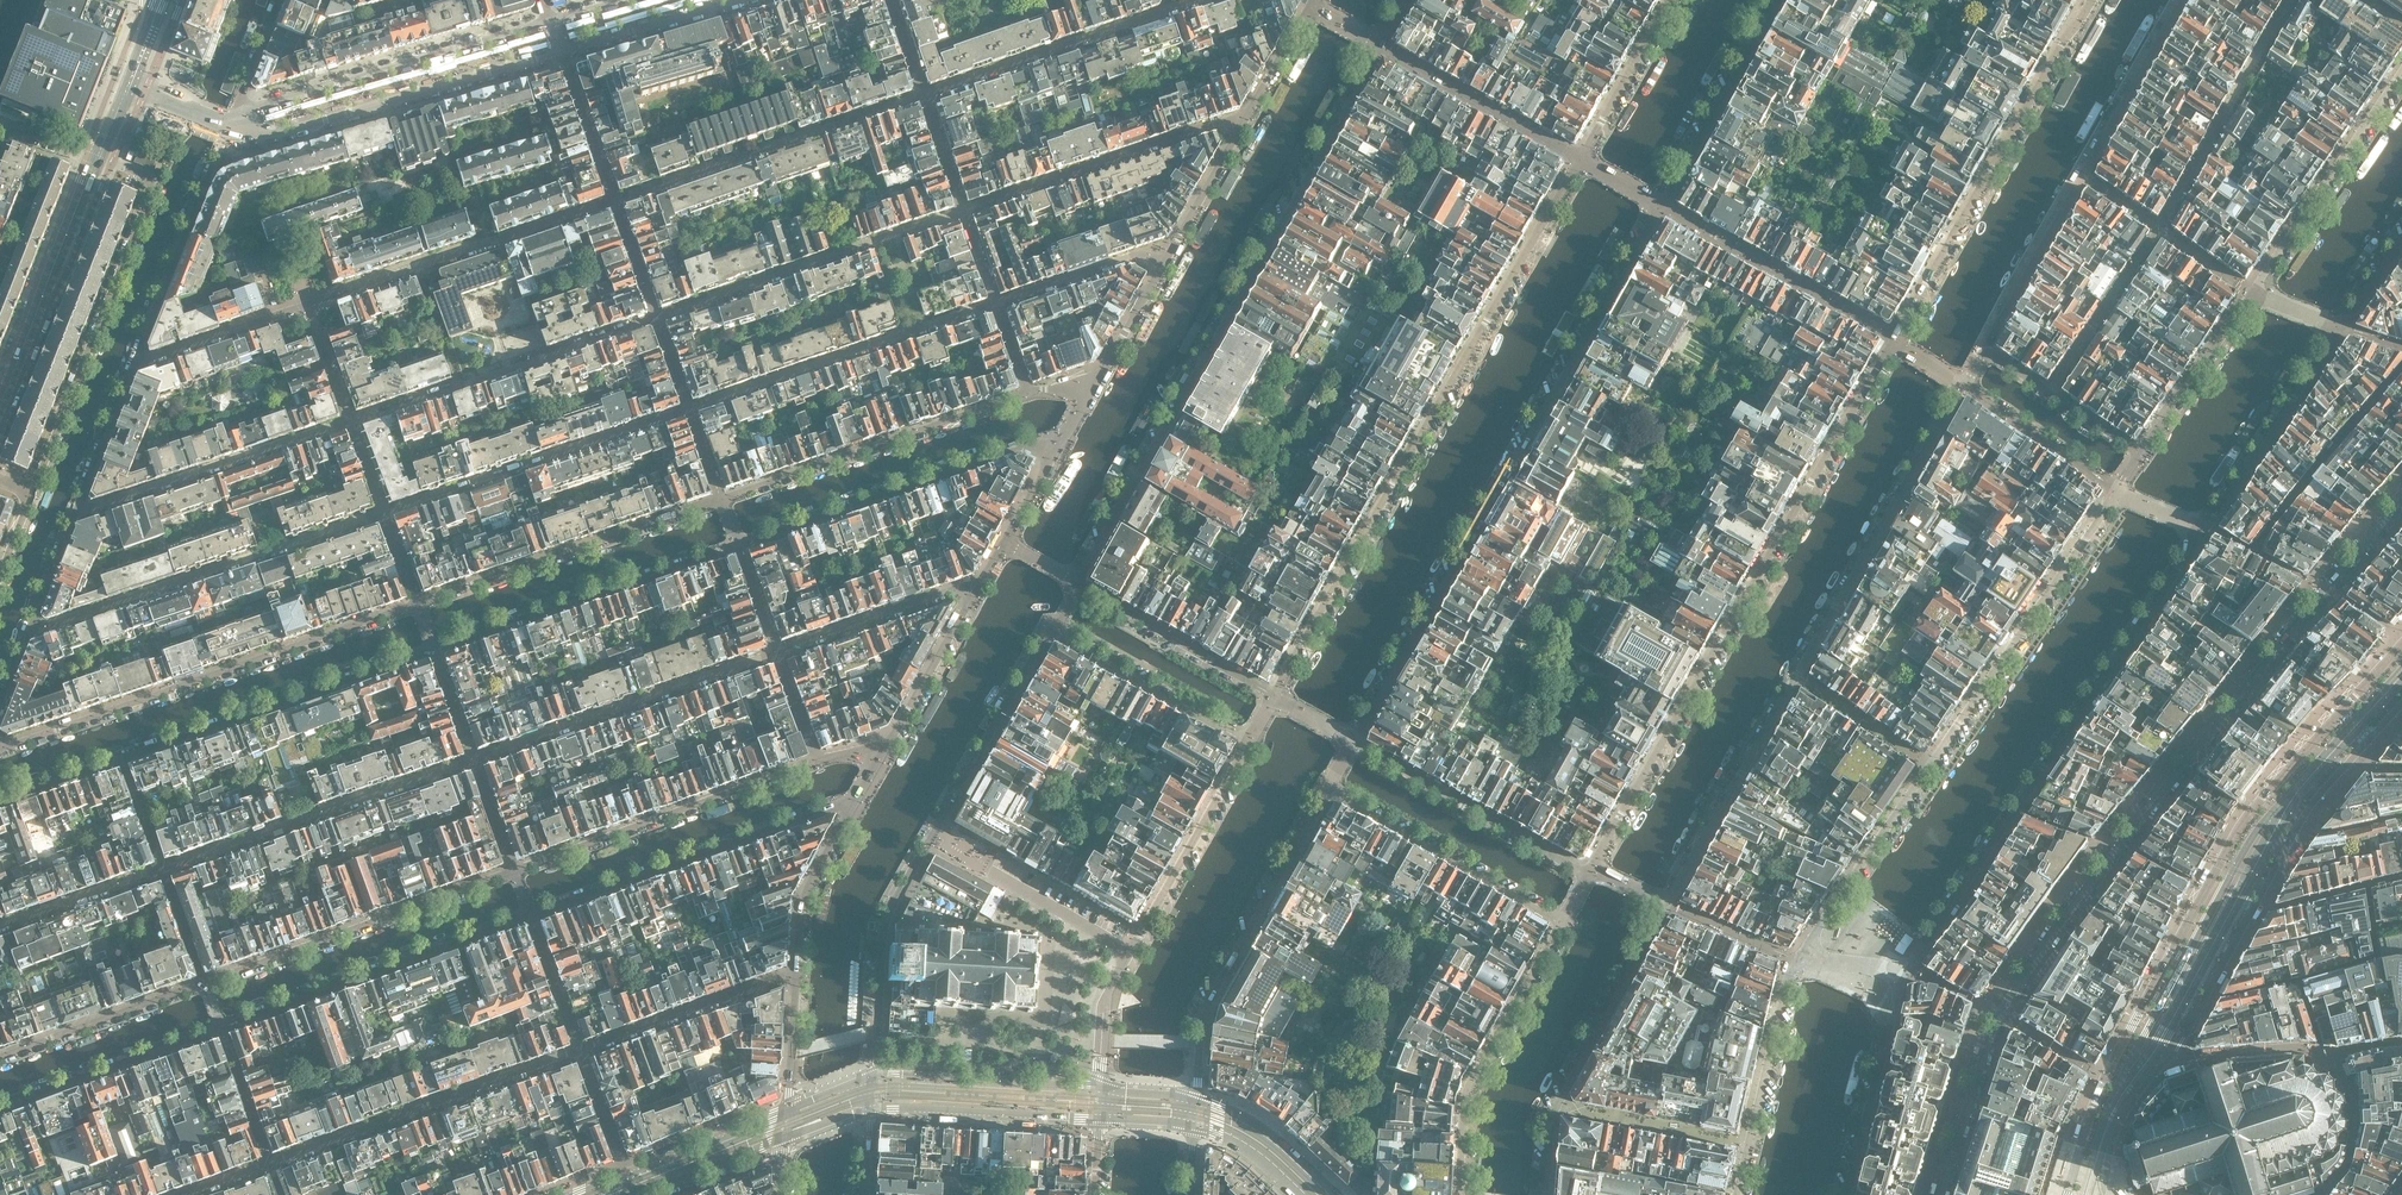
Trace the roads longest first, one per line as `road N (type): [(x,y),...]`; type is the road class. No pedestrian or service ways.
road 1 (residential): [(2401,501),(2172,778),(2009,998),(1939,1194)]
road 2 (tertiary): [(2401,643),(2241,825),(2107,1073),(2067,1194)]
road 3 (residential): [(1355,742),(1663,201)]
road 4 (residential): [(1579,158),(1272,696)]
road 5 (residential): [(1078,585),(1381,46)]
road 6 (residential): [(1894,340),(1591,873)]
road 7 (residential): [(1667,903),(1965,384)]
road 8 (residential): [(2118,490),(1800,960)]
road 9 (residential): [(1906,971),(2204,529)]
road 10 (residential): [(136,359),(145,362),(612,198)]
road 11 (residential): [(875,1079),(891,916),(1056,629)]
road 12 (residential): [(2051,392),(2161,230),(2291,0)]
road 13 (residential): [(417,602),(0,749)]
road 14 (residential): [(1985,350),(2179,0)]
road 15 (residential): [(2088,0),(1894,340)]
road 16 (residential): [(95,165),(150,186),(32,491)]
road 17 (residential): [(30,628),(383,511)]
road 18 (residential): [(1196,1113),(1211,997),(1330,789)]
road 19 (residential): [(228,128),(281,133),(561,50)]
road 20 (residential): [(551,20),(254,108),(228,128)]
road 21 (residential): [(529,916),(831,807),(849,812)]
road 22 (residential): [(738,546),(1025,445),(1055,450)]
road 23 (residential): [(121,757),(434,651)]
road 24 (residential): [(271,1167),(580,1052)]
road 25 (residential): [(474,758),(164,870)]
road 26 (residential): [(513,869),(204,982)]
road 27 (residential): [(221,1030),(529,916)]
road 28 (residential): [(612,198),(922,94)]
road 29 (residential): [(688,407),(995,303)]
road 30 (residential): [(964,214),(656,315)]
road 31 (residential): [(656,315),(350,421)]
road 32 (residential): [(383,511),(688,407)]
road 33 (residential): [(1026,395),(721,498)]
road 34 (residential): [(434,651),(738,546)]
road 35 (residential): [(721,498),(417,602)]
road 36 (residential): [(815,761),(513,869)]
road 37 (residential): [(776,652),(474,758)]
road 38 (residential): [(1251,117),(964,214)]
road 39 (residential): [(1563,922),(1472,1087),(1460,1194)]
road 40 (residential): [(922,94),(1202,0)]
road 41 (residential): [(350,421),(77,509)]
road 42 (residential): [(1591,873),(1355,742)]
road 43 (residential): [(1894,340),(1663,201)]
road 44 (residential): [(1330,789),(1563,922)]
road 45 (residential): [(2401,71),(2253,292)]
road 46 (residential): [(136,359),(228,128)]
road 47 (residential): [(2204,529),(2340,328)]
road 48 (residential): [(1800,960),(1736,1194)]
road 49 (residential): [(1248,741),(1131,949)]
road 50 (residential): [(0,1109),(221,1030)]
road 51 (residential): [(1554,1107),(1667,903)]
road 52 (residential): [(1663,201),(1778,0)]
road 53 (residential): [(580,1052),(799,978)]
road 54 (residential): [(1846,1194),(1906,971)]
road 55 (tertiary): [(872,1110),(1100,1120)]
road 56 (residential): [(1579,158),(1381,46)]
road 57 (tertiary): [(1101,1090),(875,1079)]
road 58 (residential): [(1272,696),(1078,585)]
road 59 (residential): [(1056,629),(1248,741)]
road 60 (residential): [(204,982),(0,1056)]
road 61 (residential): [(970,592),(776,652)]
road 62 (residential): [(2253,292),(2142,454)]
road 63 (residential): [(1965,384),(2118,490)]
road 64 (residential): [(970,592),(881,754)]
road 65 (residential): [(995,303),(1169,249)]
road 66 (residential): [(1667,0),(1579,158)]
road 67 (residential): [(561,50),(733,0)]
road 68 (residential): [(849,812),(808,892),(799,978)]
road 69 (residential): [(164,870),(0,928)]
road 70 (residential): [(985,867),(1131,949)]
road 71 (tertiary): [(631,1187),(785,1125)]
road 72 (residential): [(1169,249),(1089,389)]
road 73 (residential): [(77,509),(136,359)]
road 74 (residential): [(612,198),(561,50)]
road 75 (residential): [(1251,117),(1169,249)]
road 76 (tertiary): [(1196,1113),(1260,1143),(1318,1194)]
road 77 (residential): [(799,978),(785,1125)]
road 78 (residential): [(1131,949),(1105,1013),(1101,1090)]
road 79 (residential): [(271,1167),(221,1030)]
road 80 (residential): [(529,916),(580,1052)]
road 81 (residential): [(580,1052),(631,1187)]
road 82 (unclassified): [(42,298),(95,165)]
road 83 (residential): [(228,128),(279,0)]
road 84 (residential): [(0,800),(121,757)]
road 85 (residential): [(1310,3),(1251,117)]
road 86 (residential): [(30,628),(77,509)]
road 87 (residential): [(964,214),(922,94)]
road 88 (residential): [(656,315),(612,198)]
road 89 (residential): [(121,757),(164,870)]

